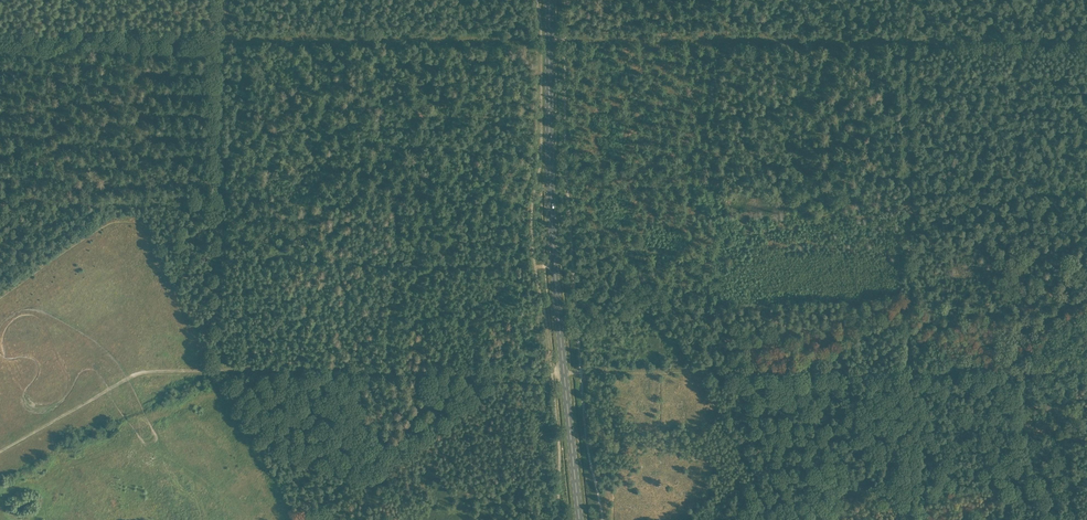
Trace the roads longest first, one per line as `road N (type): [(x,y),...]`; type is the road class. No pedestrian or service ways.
road 1 (primary): [(580,519),(550,197),(550,0)]
road 2 (track): [(908,373),(552,372)]
road 3 (track): [(219,371),(219,39)]
road 4 (track): [(550,39),(219,39)]
road 5 (track): [(213,371),(137,219),(112,219),(0,293)]
road 6 (track): [(213,371),(141,374),(0,453)]
road 7 (track): [(552,372),(325,370)]
road 8 (track): [(219,39),(0,38)]
road 9 (track): [(219,199),(0,199)]
road 10 (track): [(726,39),(907,40)]
road 11 (track): [(1086,372),(908,373)]
road 12 (track): [(550,39),(726,39)]
road 13 (track): [(908,373),(907,203)]
road 14 (track): [(907,203),(907,40)]
road 15 (track): [(907,519),(908,373)]

